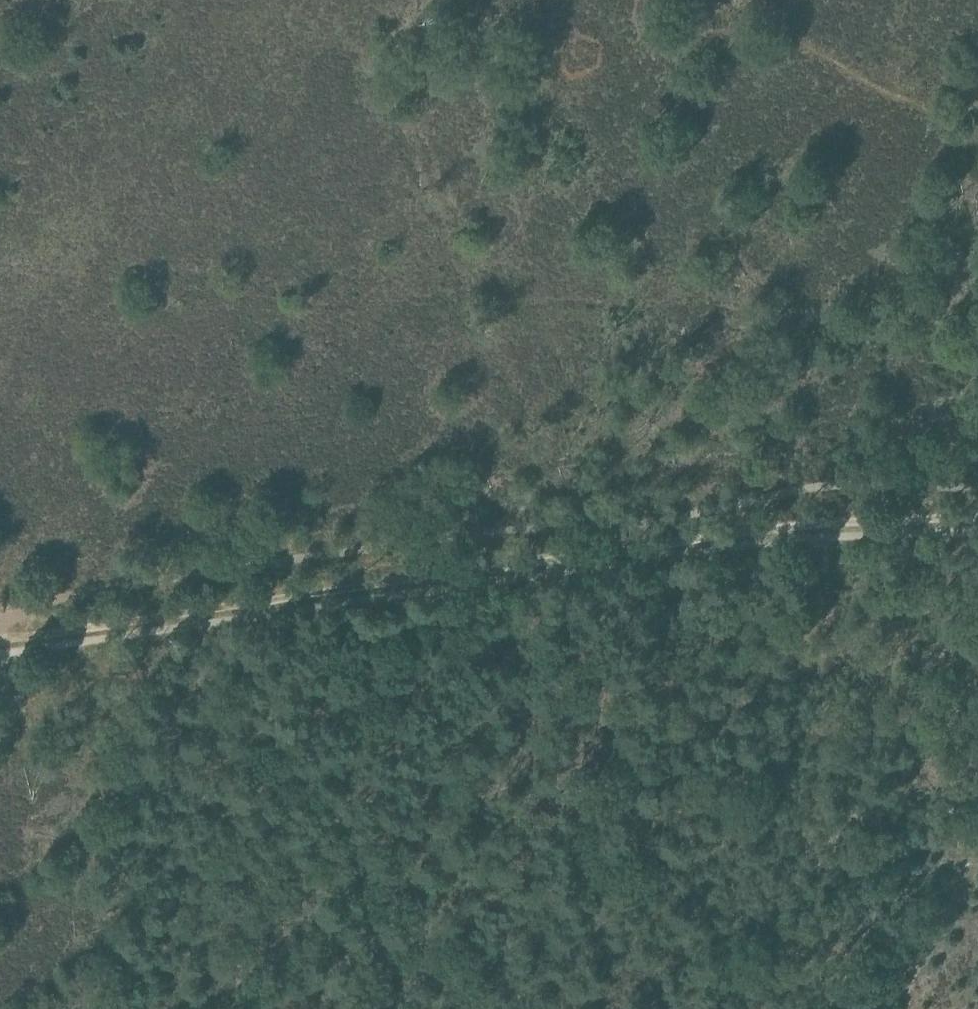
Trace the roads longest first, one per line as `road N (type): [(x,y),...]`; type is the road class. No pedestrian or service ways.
road 1 (track): [(977,520),(788,528),(0,640)]

